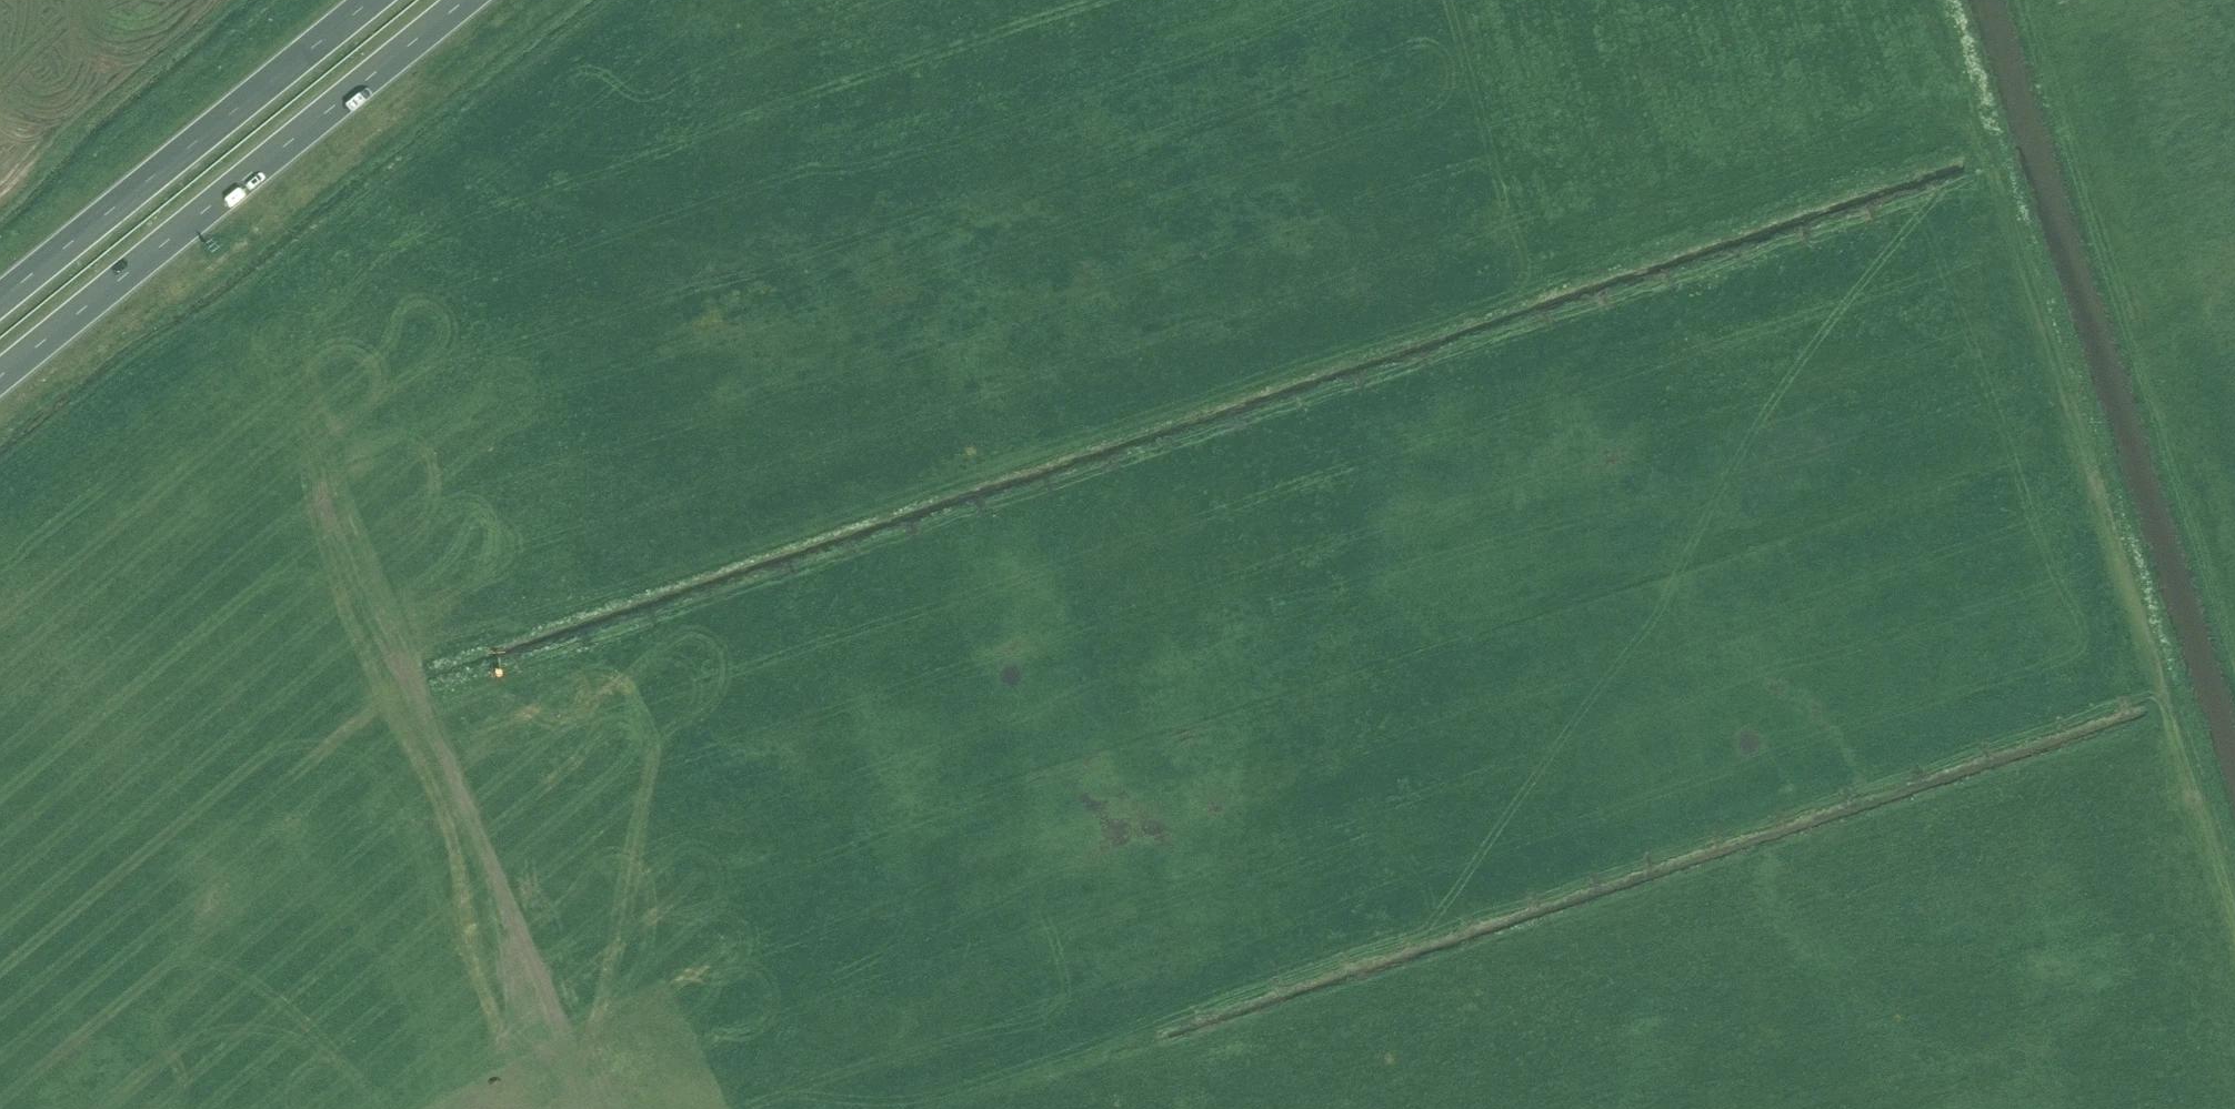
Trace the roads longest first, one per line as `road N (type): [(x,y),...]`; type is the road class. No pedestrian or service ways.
road 1 (trunk): [(0,376),(462,0)]
road 2 (trunk): [(373,0),(0,302)]

